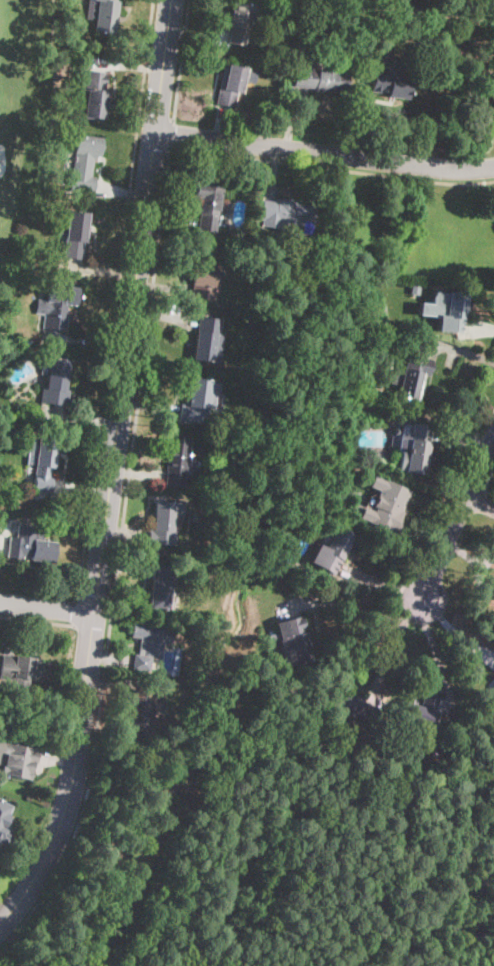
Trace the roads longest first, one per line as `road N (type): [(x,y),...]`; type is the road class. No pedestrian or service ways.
road 1 (tertiary): [(95,614),(172,0)]
road 2 (residential): [(493,166),(442,167),(156,131)]
road 3 (tertiary): [(0,926),(39,872),(66,809),(95,614)]
road 4 (residential): [(424,598),(493,435)]

